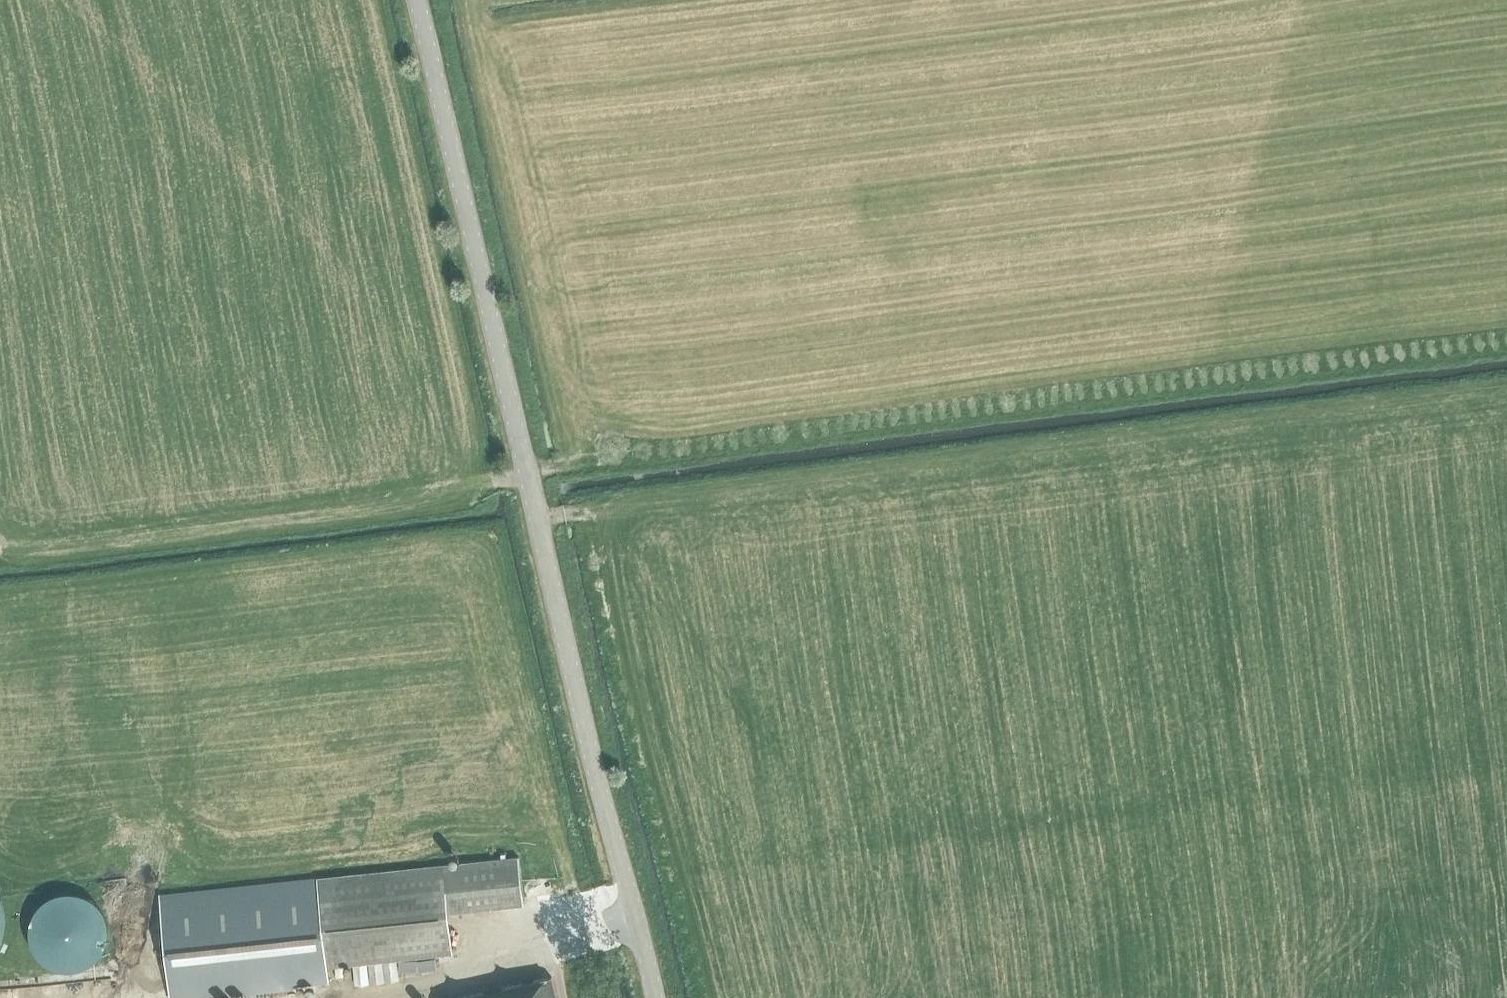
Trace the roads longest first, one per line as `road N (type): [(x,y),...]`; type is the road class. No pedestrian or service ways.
road 1 (tertiary): [(655,997),(587,743),(419,0)]

